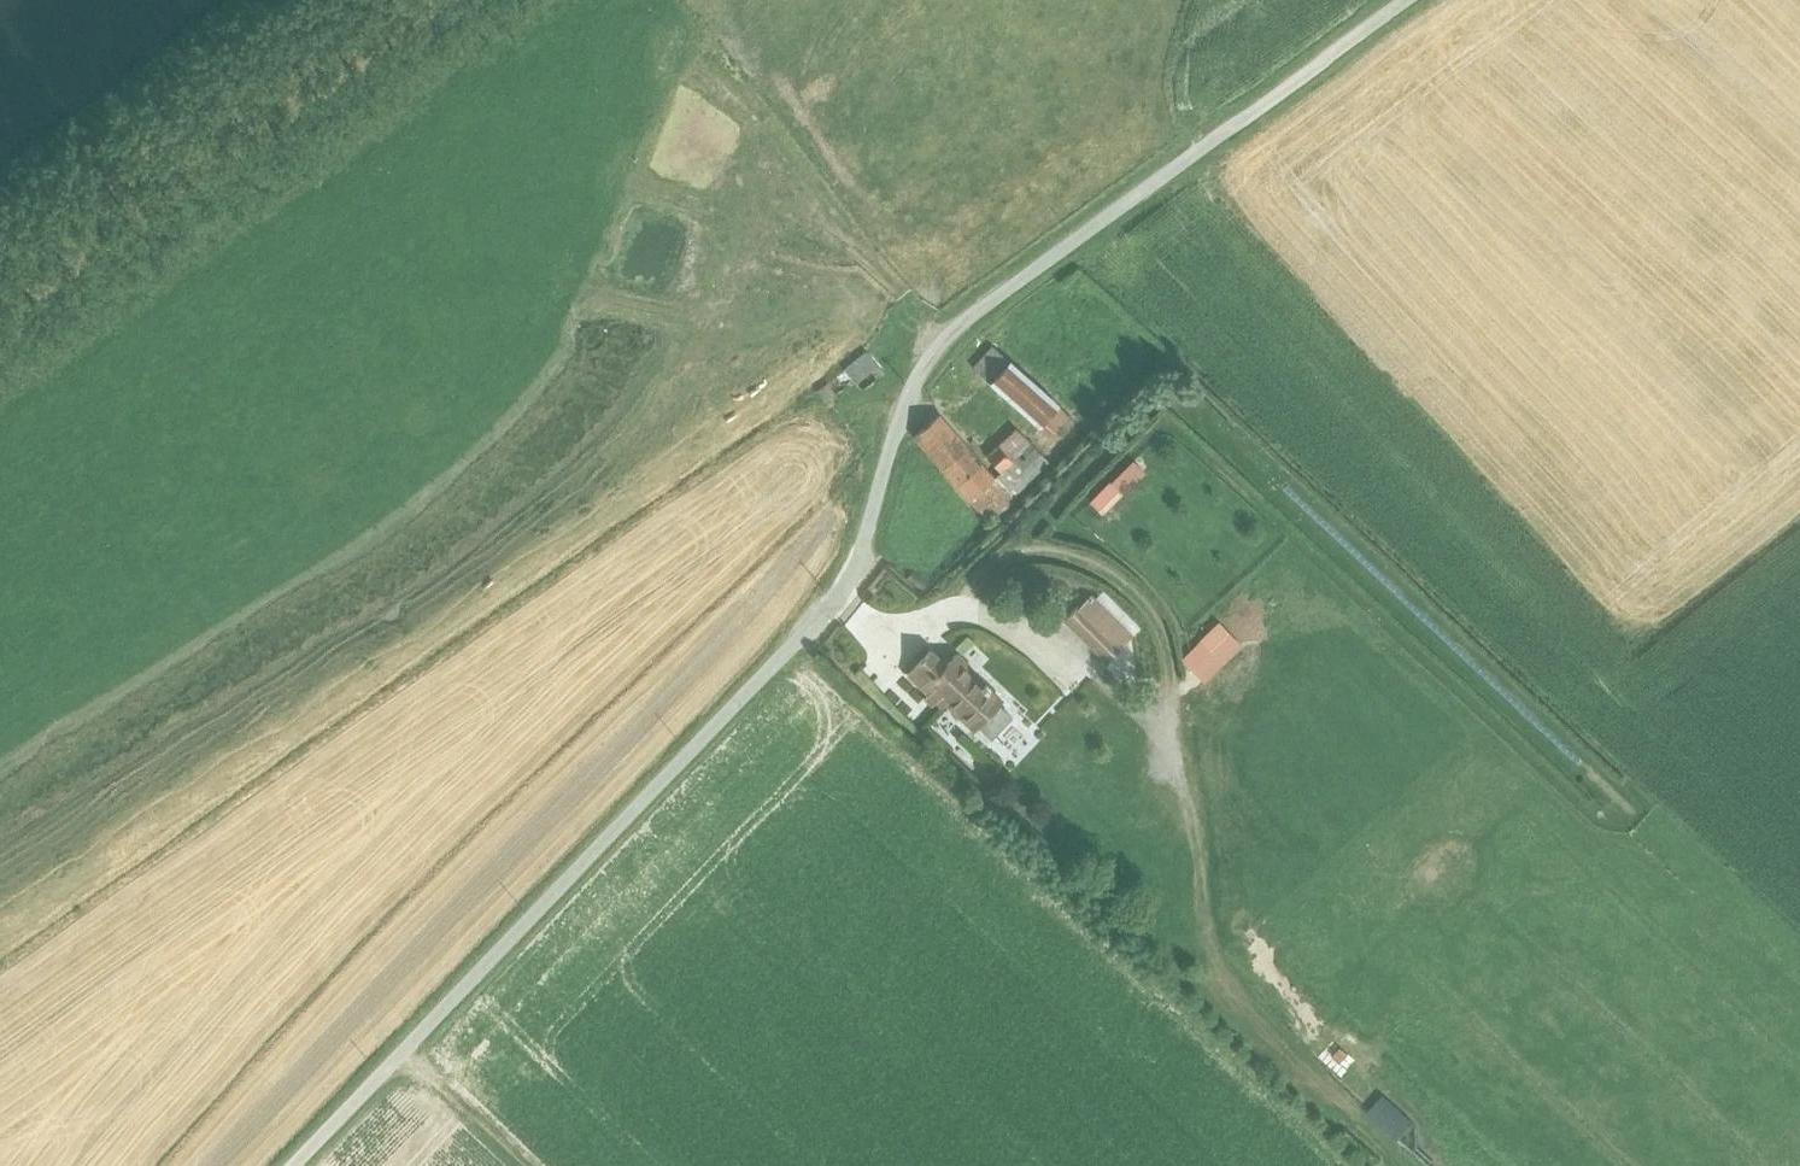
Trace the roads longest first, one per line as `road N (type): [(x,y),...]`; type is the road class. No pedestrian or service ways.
road 1 (unclassified): [(294,1165),(833,604),(863,541),(911,392),(949,334),(1400,0)]

